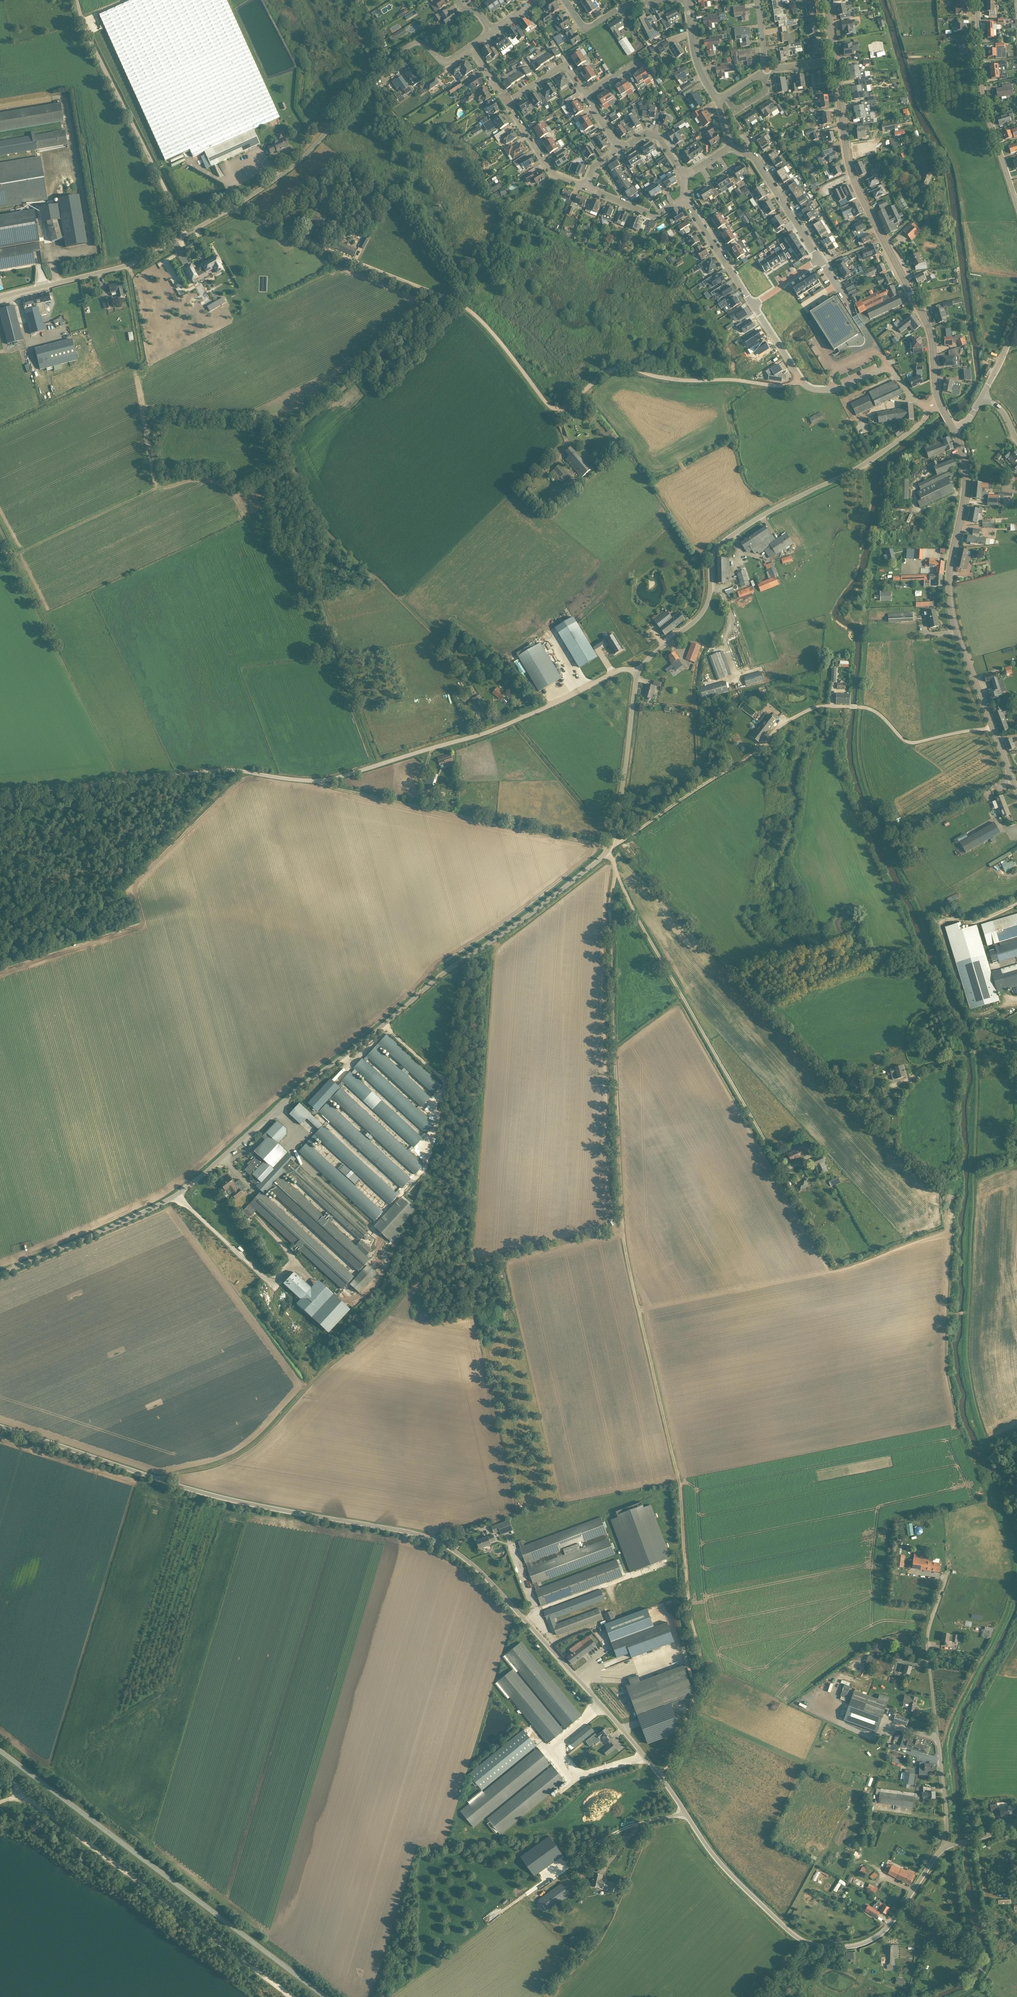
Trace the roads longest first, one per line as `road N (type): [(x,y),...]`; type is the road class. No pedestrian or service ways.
road 1 (unclassified): [(900,1911),(881,1934),(851,1947),(810,1944),(785,1928),(715,1857),(591,1692),(478,1569),(441,1542),(207,1494),(0,1426)]
road 2 (unclassified): [(0,1274),(174,1196),(297,1090),(610,849)]
road 3 (unclassified): [(799,380),(780,386),(671,379),(623,367),(559,412),(466,308),(233,207)]
road 4 (track): [(663,1779),(704,1671),(679,1476),(622,1231)]
road 5 (track): [(381,764),(322,599),(328,537),(279,442),(440,295)]
road 6 (track): [(160,1479),(211,1467),(255,1443),(420,1273),(622,1231)]
road 7 (unclassified): [(638,672),(701,615),(710,561),(726,539),(875,457),(927,409)]
road 8 (track): [(622,1231),(610,849)]
road 9 (track): [(0,1771),(292,1996)]
road 10 (secondary): [(939,403),(927,323),(853,178),(835,61)]
road 11 (track): [(774,1154),(614,864)]
road 12 (secondary): [(997,739),(952,613),(949,580),(965,488),(954,429)]
road 13 (track): [(314,781),(229,770),(0,793)]
road 14 (unclassified): [(233,207),(307,154),(392,57),(421,43),(445,61),(471,46)]
road 15 (track): [(861,707),(799,715),(610,849)]
road 16 (unclassified): [(946,1847),(927,1635),(946,1574)]
road 17 (track): [(77,0),(187,233)]
road 18 (unclassified): [(0,297),(129,265),(233,207)]
road 19 (track): [(861,707),(864,779),(923,919)]
road 20 (unclassified): [(433,748),(500,727),(619,671),(638,672)]
road 21 (unclassified): [(1016,208),(985,109),(977,0)]
road 22 (unclassified): [(610,849),(419,806)]
road 23 (unclassified): [(610,849),(638,672)]
road 24 (track): [(1012,1601),(939,1750)]
road 25 (residential): [(799,380),(833,391),(889,367),(927,409)]
road 26 (residential): [(819,259),(753,156),(732,147)]
road 27 (track): [(993,728),(906,742),(861,707)]
road 28 (residential): [(674,0),(632,5),(587,28),(565,0)]
road 29 (residential): [(585,187),(552,173),(506,101)]

